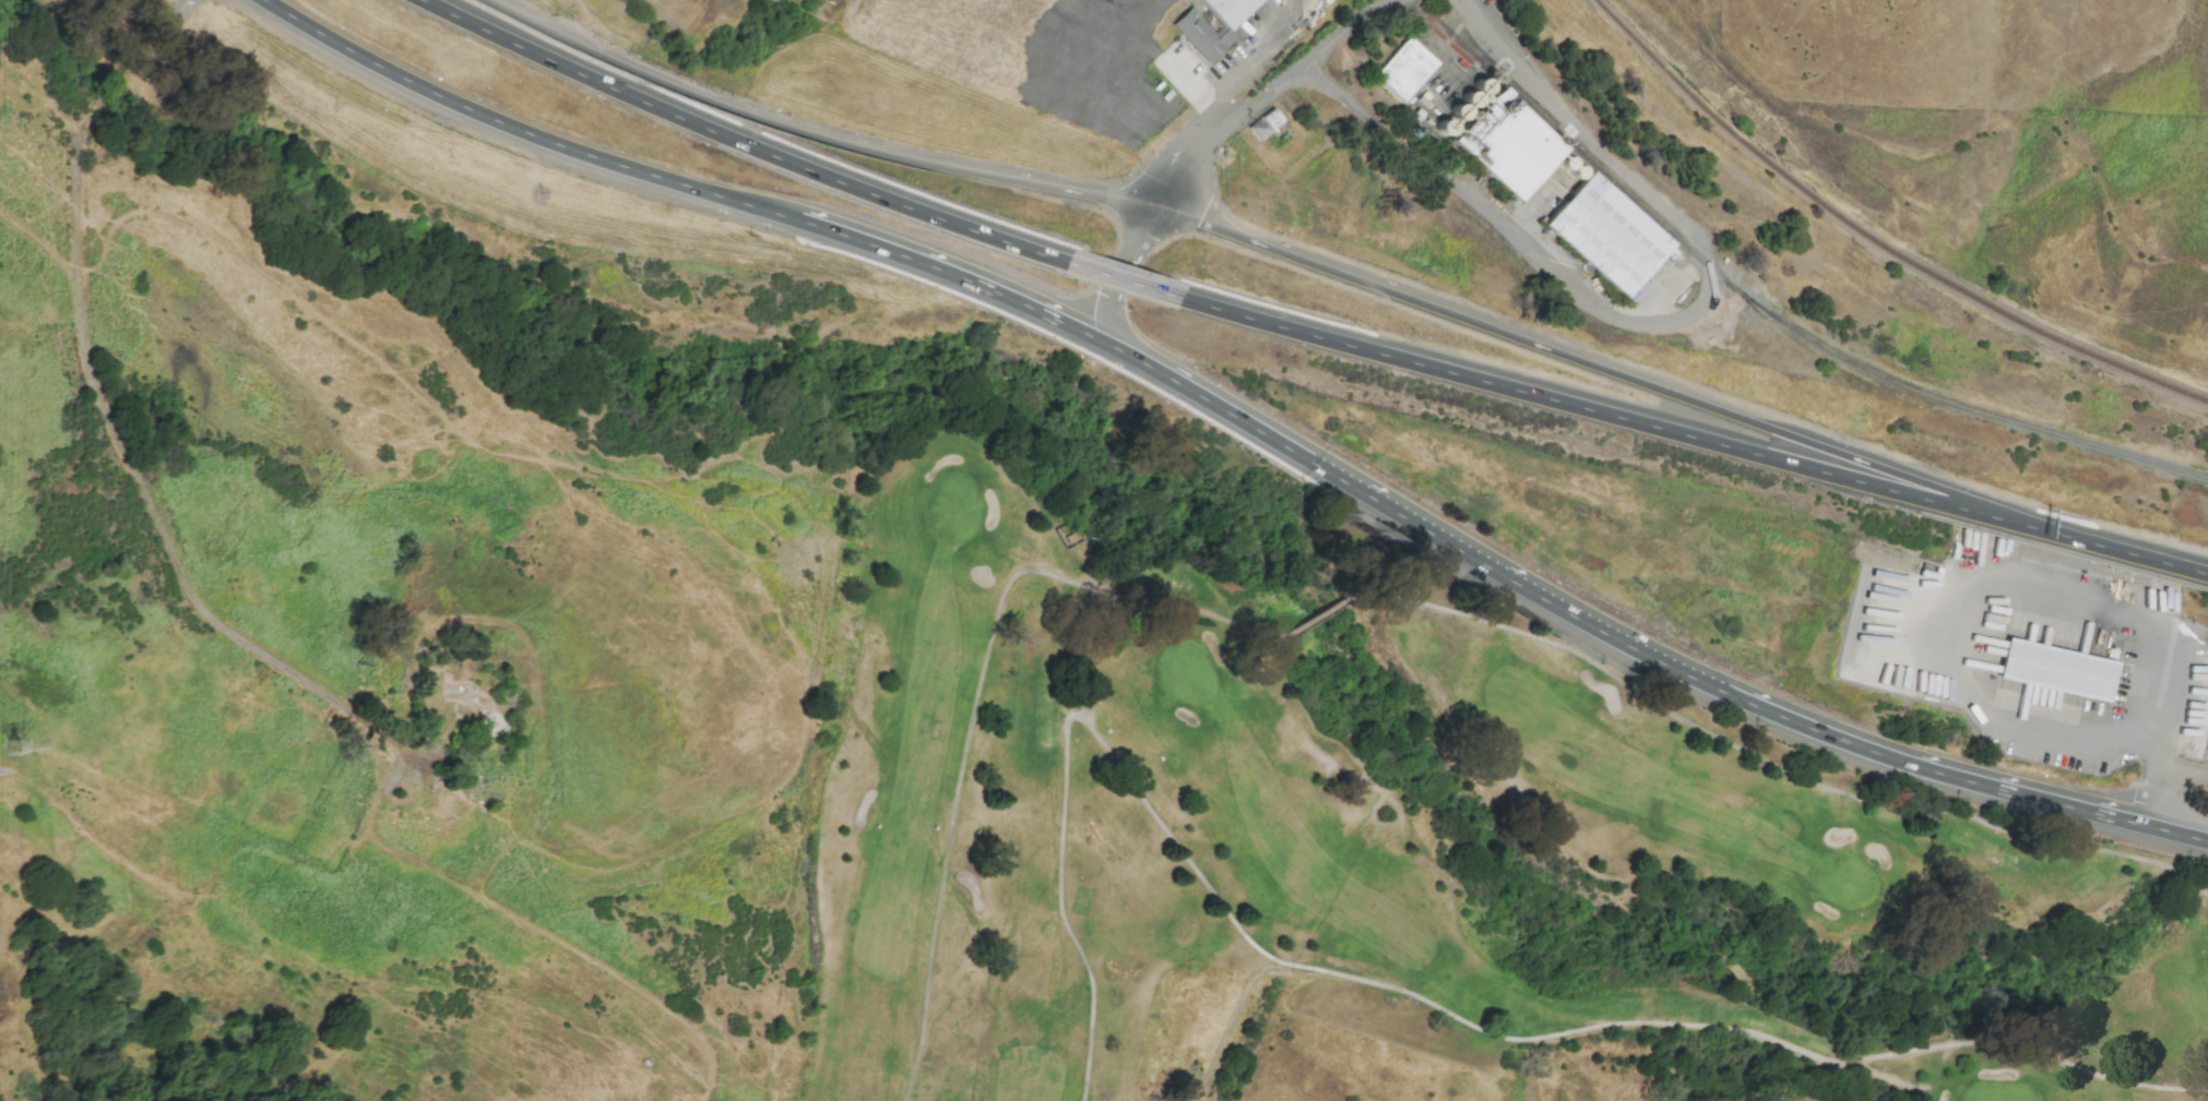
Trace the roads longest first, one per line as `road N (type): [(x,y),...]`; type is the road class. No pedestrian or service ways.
road 1 (track): [(525,842),(593,874),(648,874),(788,794),(829,584),(818,531),(769,494),(496,453),(455,434),(376,352),(154,214),(145,187),(83,141)]
road 2 (track): [(116,93),(83,141),(78,165),(85,351),(185,581),(237,643),(359,713),(396,747),(382,804),(383,846),(636,985),(705,1038),(714,1066),(704,1100)]
road 3 (track): [(1446,542),(1284,638),(1053,574),(1024,572),(1012,581),(953,813),(904,1100)]
road 4 (motorway): [(2062,537),(1155,208)]
road 5 (motorway): [(2062,537),(1180,299)]
road 6 (trunk): [(1318,467),(1571,617),(1720,692),(1904,764),(2145,826)]
road 7 (motorway): [(1155,208),(816,136),(689,93),(486,0)]
road 8 (motorway): [(1067,264),(807,171),(419,0)]
road 9 (trunk): [(263,0),(497,121),(795,219)]
road 10 (track): [(479,899),(525,842),(555,746),(539,651),(514,621),(422,611),(394,674),(344,704)]
road 11 (trunk): [(795,219),(966,280),(1100,342)]
road 12 (trunk): [(1100,342),(1318,467)]
road 13 (residential): [(1100,342),(1155,208),(1187,158)]
road 14 (motorway): [(2207,576),(2062,537)]

